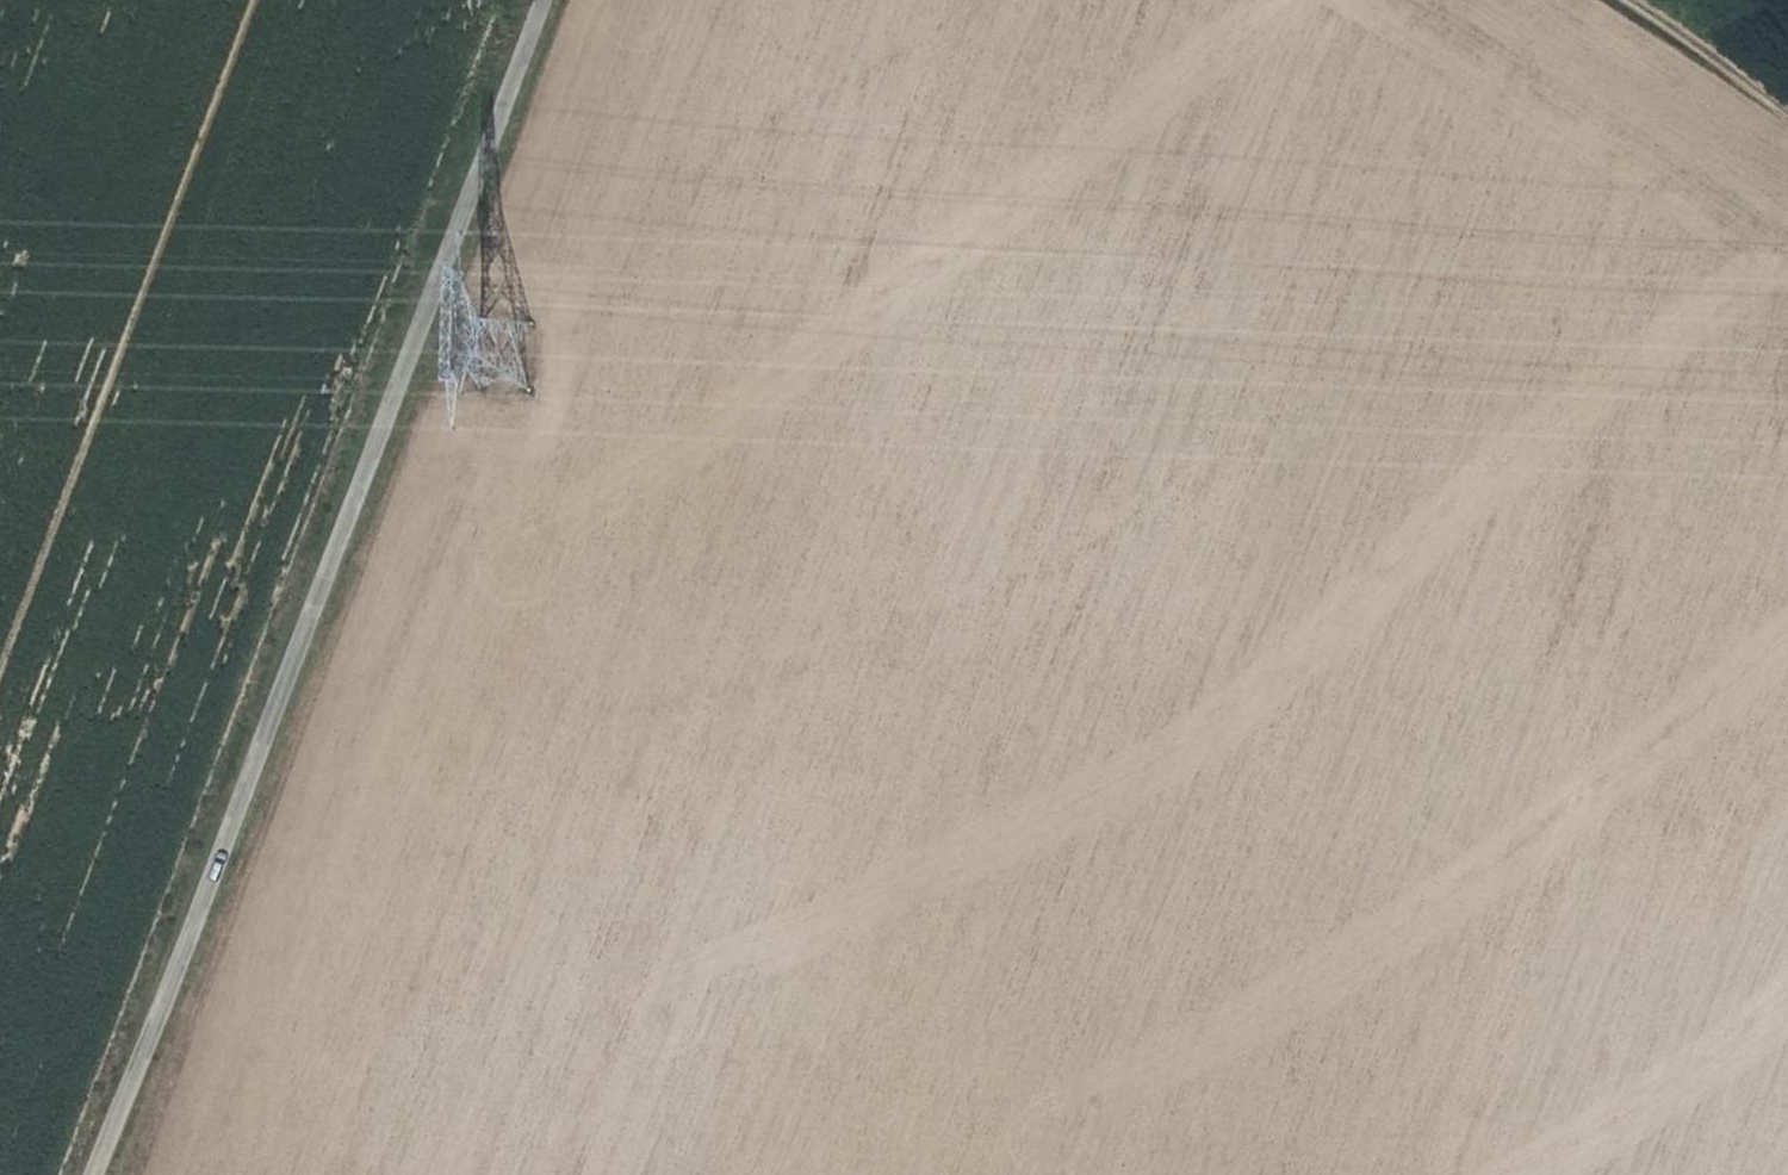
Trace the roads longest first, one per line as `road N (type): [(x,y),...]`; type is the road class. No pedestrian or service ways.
road 1 (unclassified): [(82,1174),(529,0)]
road 2 (track): [(1787,127),(1594,0)]

